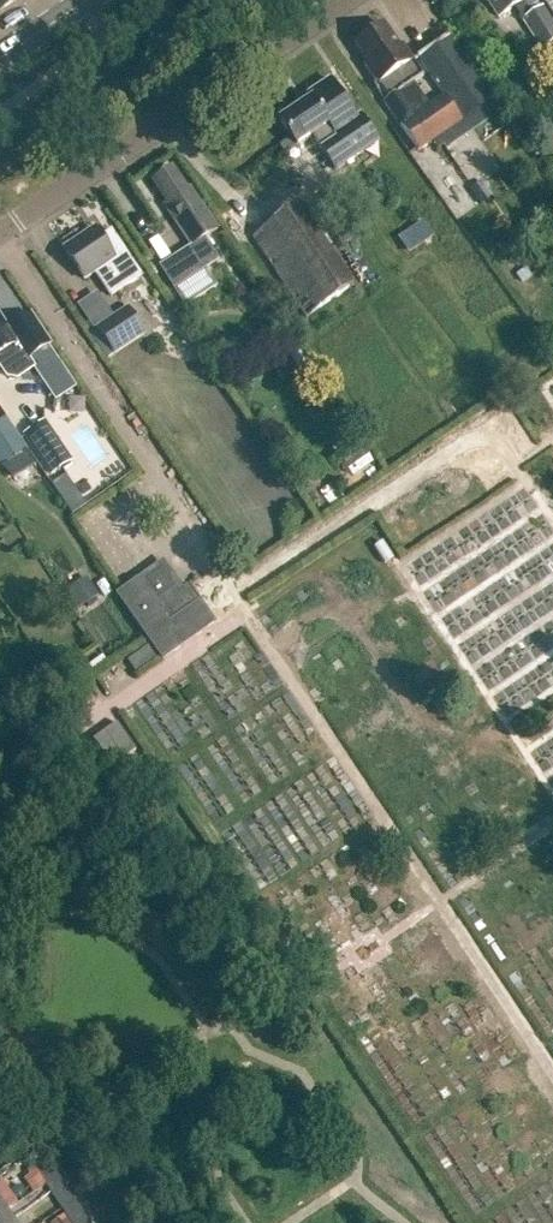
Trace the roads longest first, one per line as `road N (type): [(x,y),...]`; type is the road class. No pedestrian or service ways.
road 1 (unclassified): [(0,231),(338,0)]

